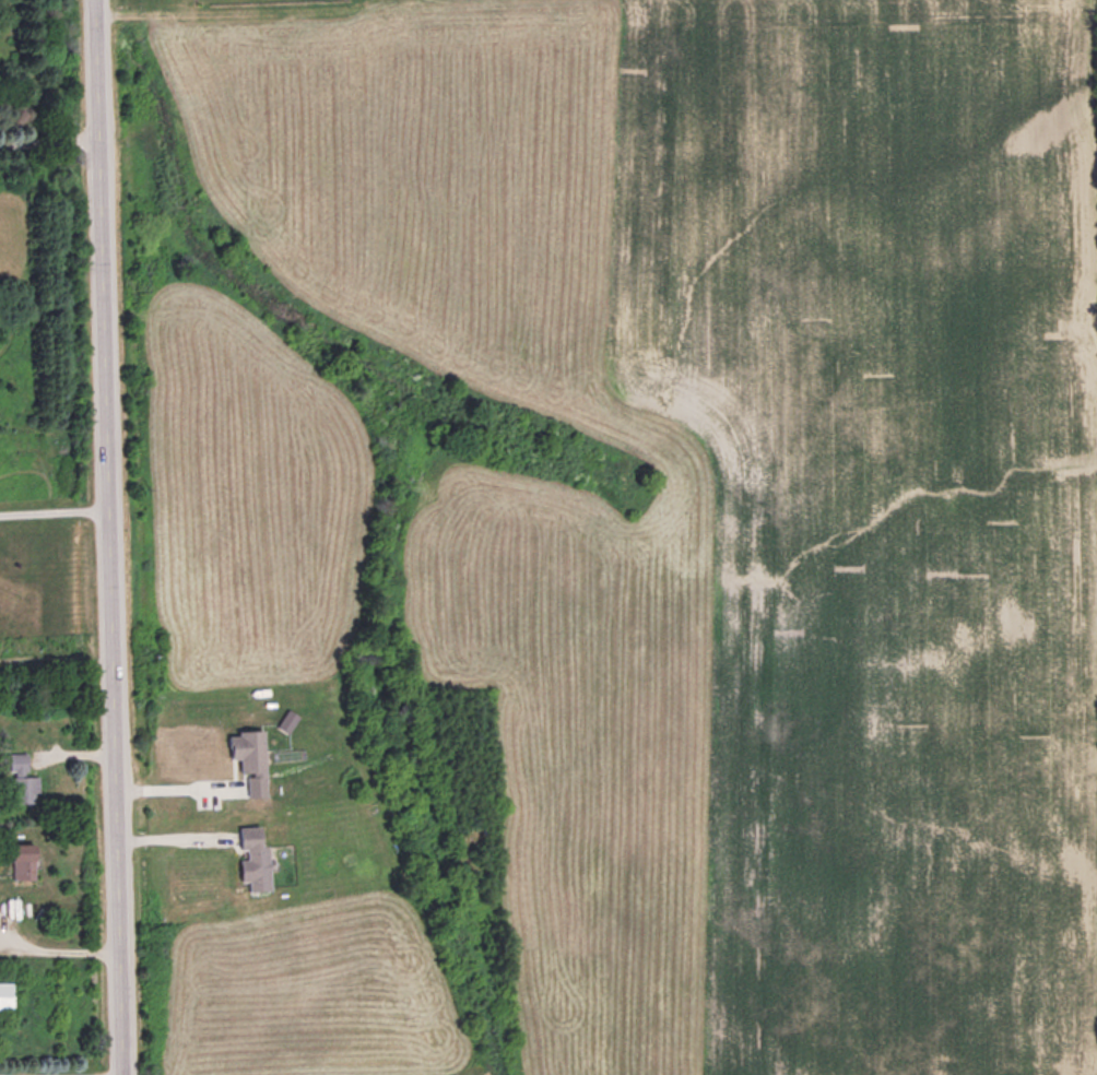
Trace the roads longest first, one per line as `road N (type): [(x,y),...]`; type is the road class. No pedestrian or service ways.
road 1 (tertiary): [(123,1074),(96,0)]

